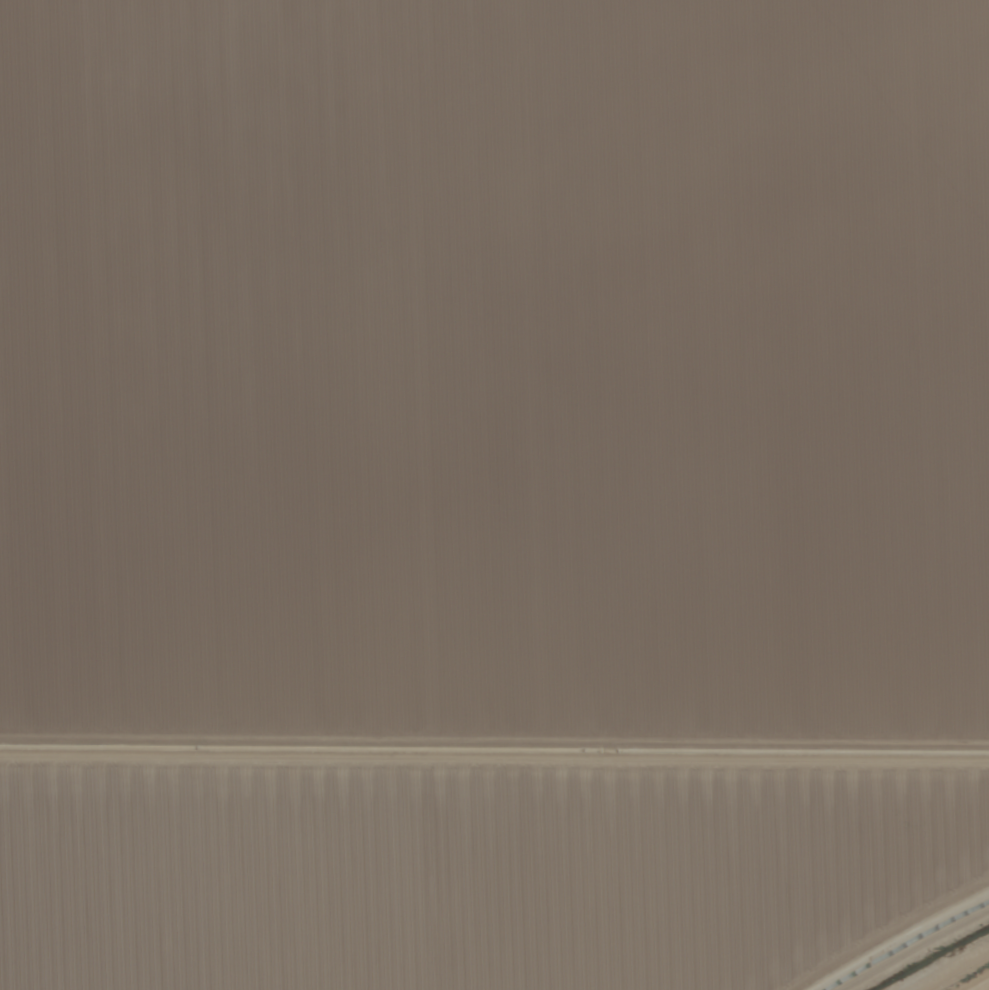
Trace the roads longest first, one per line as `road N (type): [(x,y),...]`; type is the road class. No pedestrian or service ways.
road 1 (residential): [(988,784),(0,770)]

